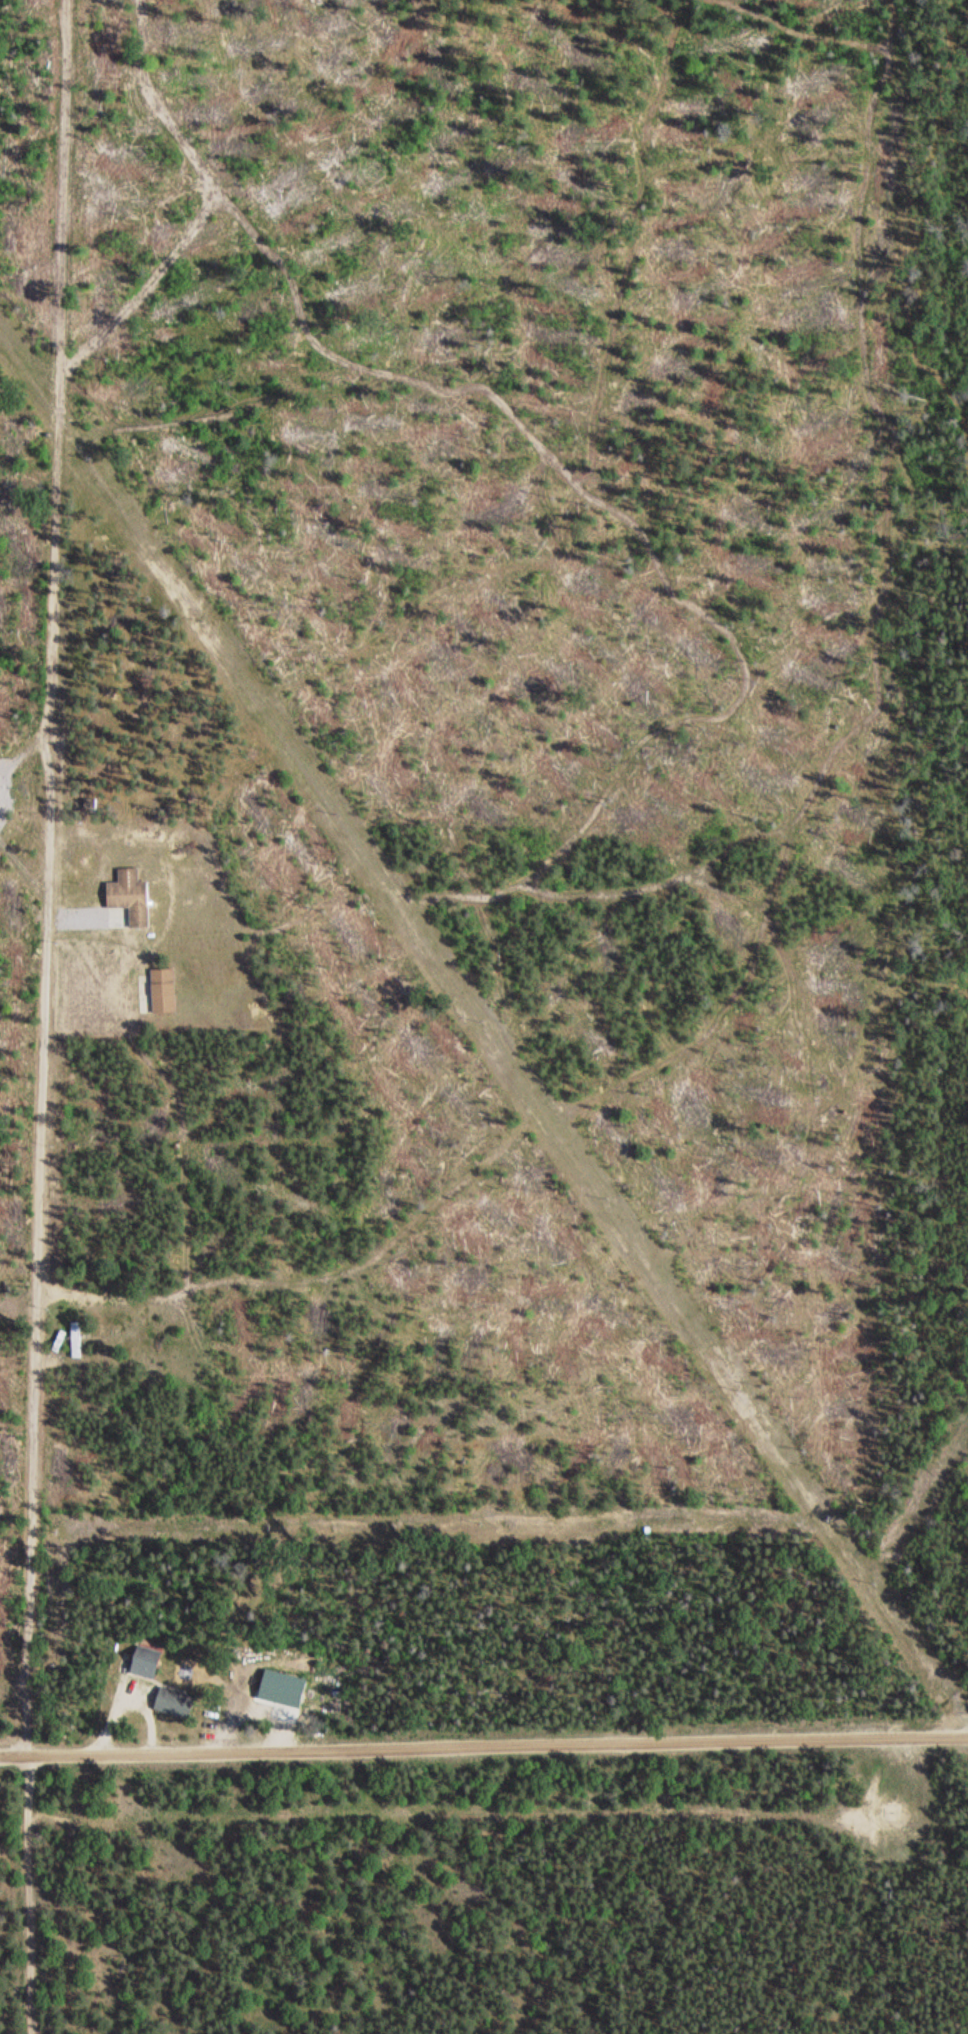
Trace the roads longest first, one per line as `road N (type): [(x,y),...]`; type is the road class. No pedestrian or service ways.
road 1 (residential): [(31,1759),(69,0)]
road 2 (residential): [(967,1735),(31,1759)]

